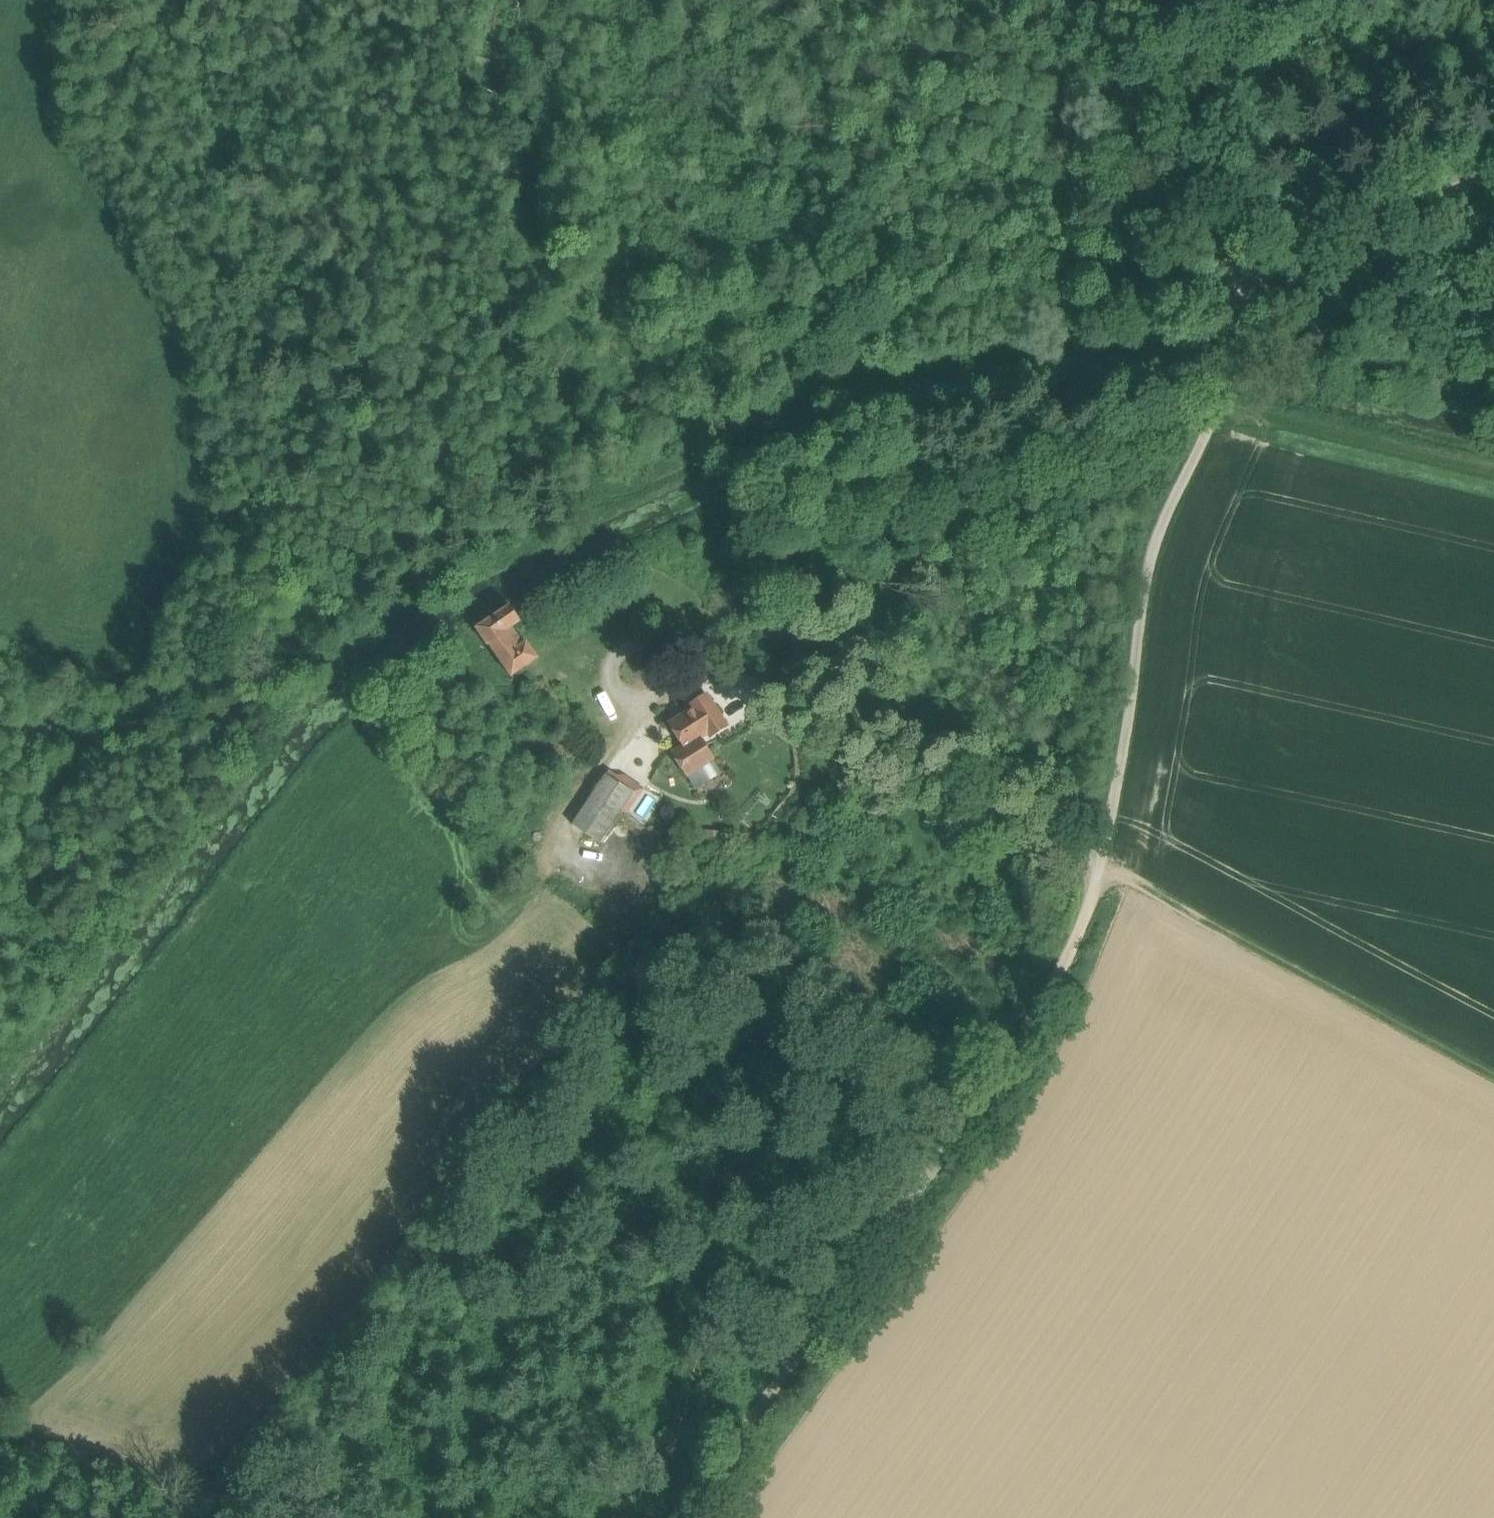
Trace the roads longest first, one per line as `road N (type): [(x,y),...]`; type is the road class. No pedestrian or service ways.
road 1 (unclassified): [(686,1517),(967,1125),(1042,1007),(1100,884),(1155,551),(1233,344),(1235,289)]
road 2 (track): [(1186,0),(1224,119),(1235,289),(1326,233),(1493,160)]

